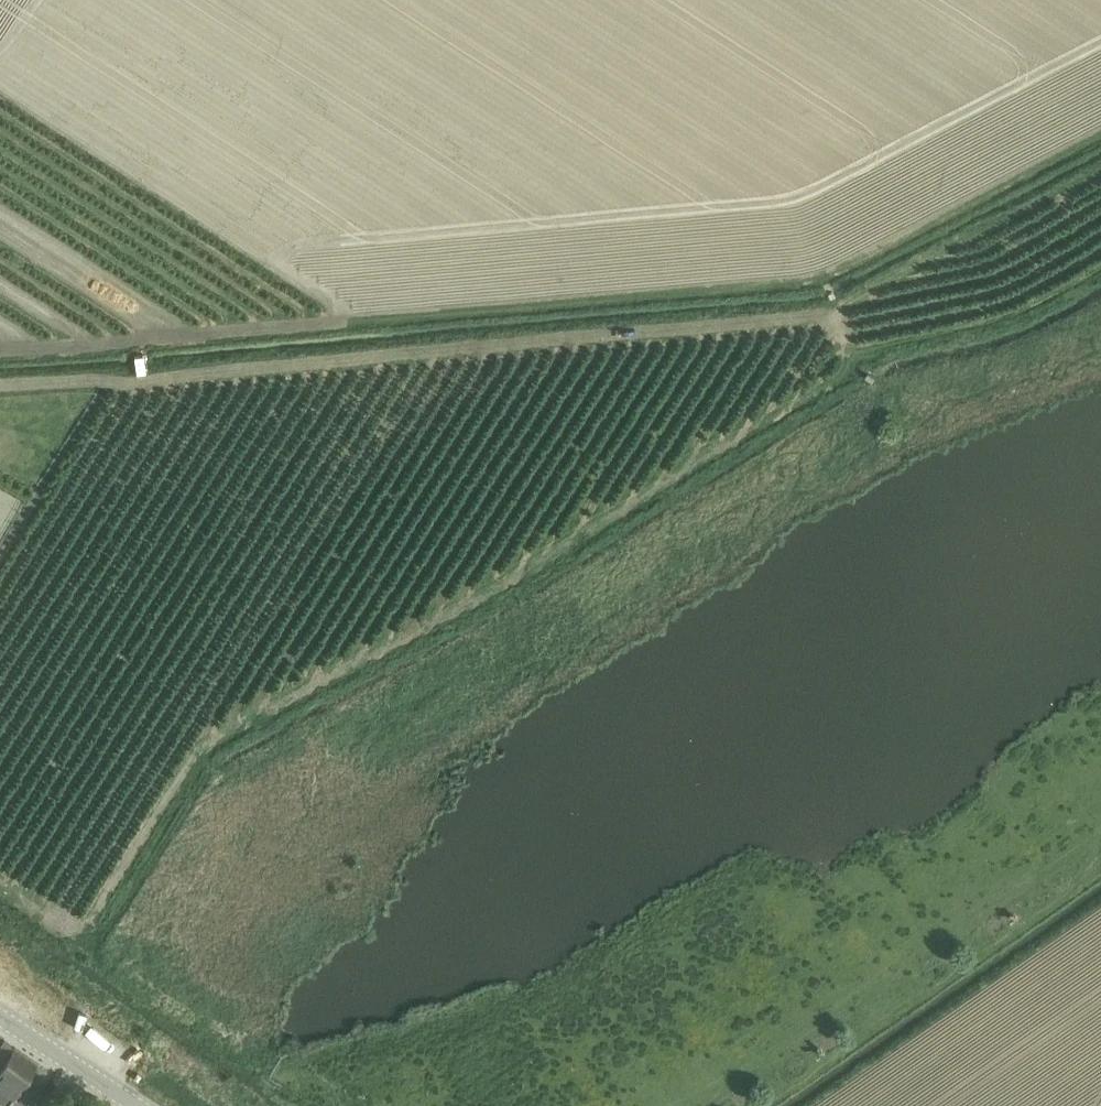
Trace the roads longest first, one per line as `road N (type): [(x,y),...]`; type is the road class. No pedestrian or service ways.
road 1 (tertiary): [(121,1105),(0,1027)]

